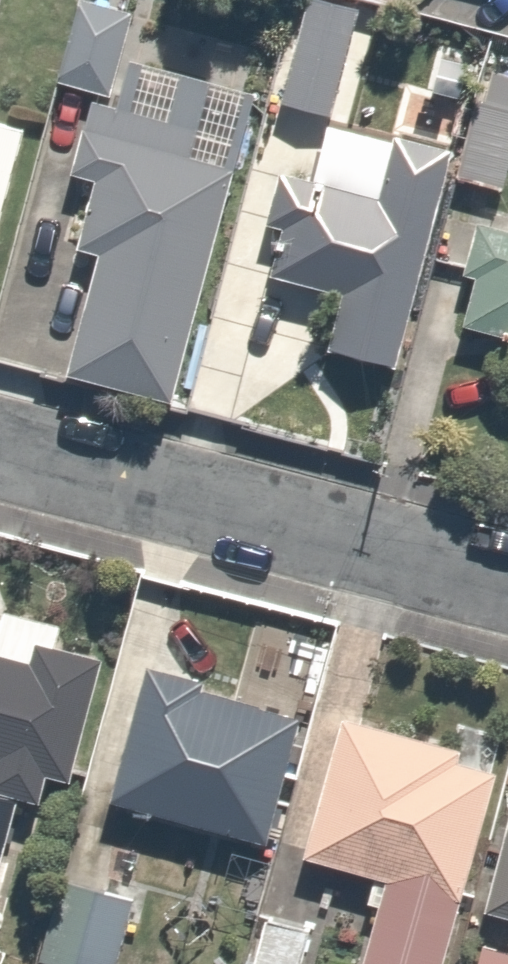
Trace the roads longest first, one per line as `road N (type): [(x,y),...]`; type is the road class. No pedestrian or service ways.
road 1 (residential): [(0,448),(507,582)]

